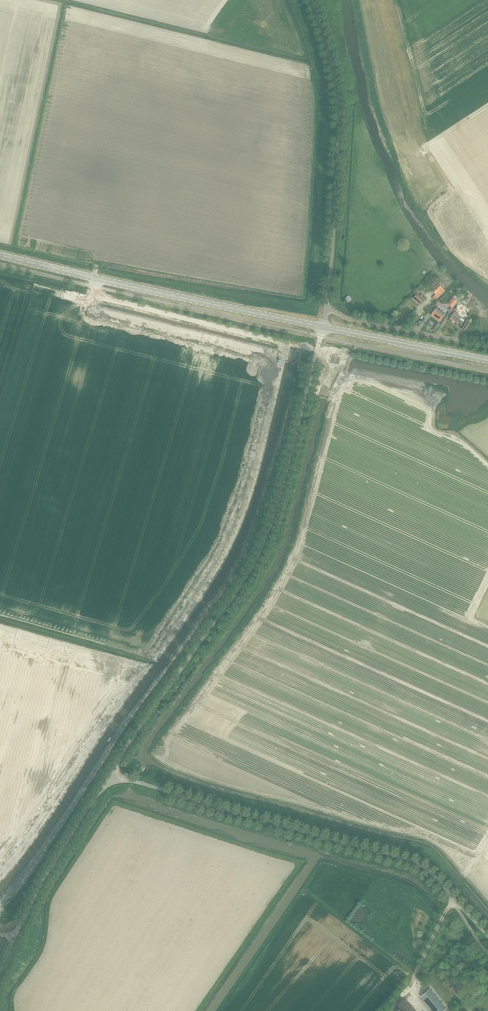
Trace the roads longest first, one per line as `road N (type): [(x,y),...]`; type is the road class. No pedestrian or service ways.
road 1 (unclassified): [(110,779),(261,554),(323,327)]
road 2 (unclassified): [(454,901),(410,858),(110,779)]
road 3 (secondary): [(323,327),(0,255)]
road 4 (unclassified): [(328,307),(336,79),(312,0)]
road 5 (unclassified): [(14,935),(110,779)]
road 6 (secondary): [(487,360),(323,327)]
road 7 (residential): [(328,307),(343,317),(451,338)]

